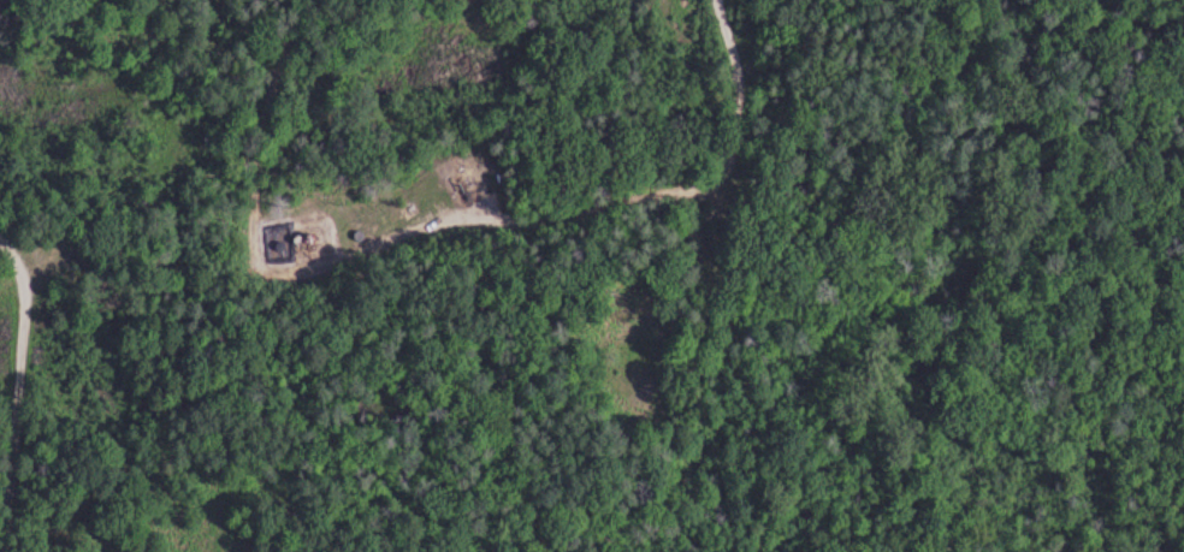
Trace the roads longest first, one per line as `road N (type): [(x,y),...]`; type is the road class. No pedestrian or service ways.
road 1 (track): [(0,262),(82,248),(211,257),(288,251),(349,261),(730,176)]
road 2 (track): [(738,551),(697,339),(700,302),(736,224),(729,152),(736,65),(727,0)]
road 3 (track): [(5,551),(18,287),(0,221)]
road 4 (track): [(241,255),(314,0)]

